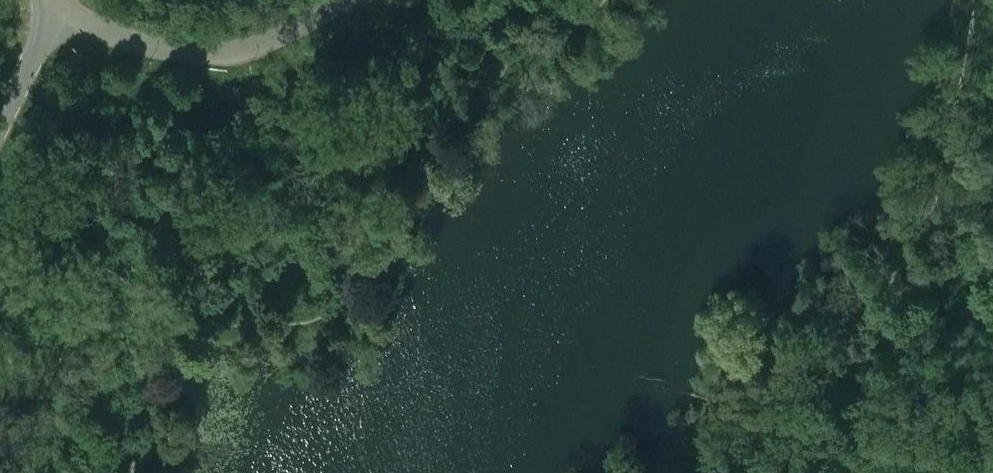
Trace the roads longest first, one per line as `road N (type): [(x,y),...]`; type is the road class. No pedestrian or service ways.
road 1 (unclassified): [(351,0),(256,46),(218,55),(142,44),(62,7)]
road 2 (tertiary): [(0,126),(62,7)]

